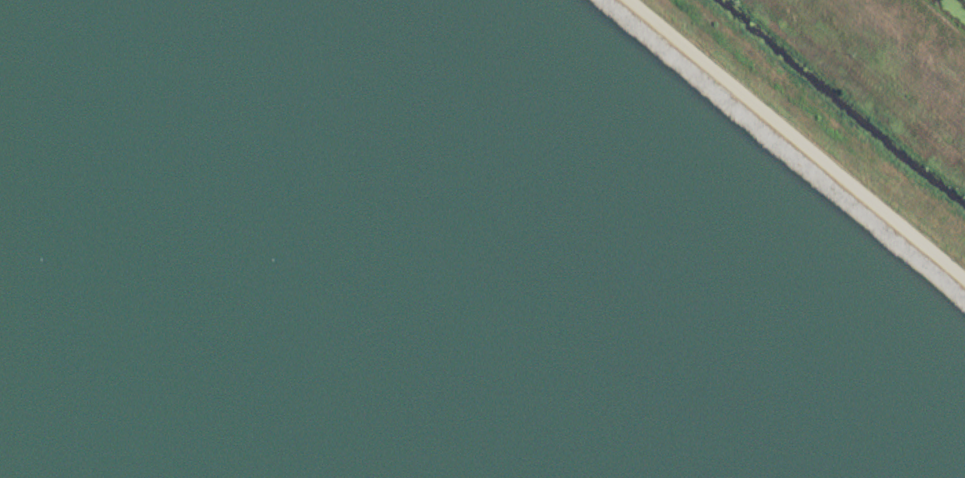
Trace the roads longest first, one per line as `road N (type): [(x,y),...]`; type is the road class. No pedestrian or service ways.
road 1 (track): [(635,0),(964,274)]

